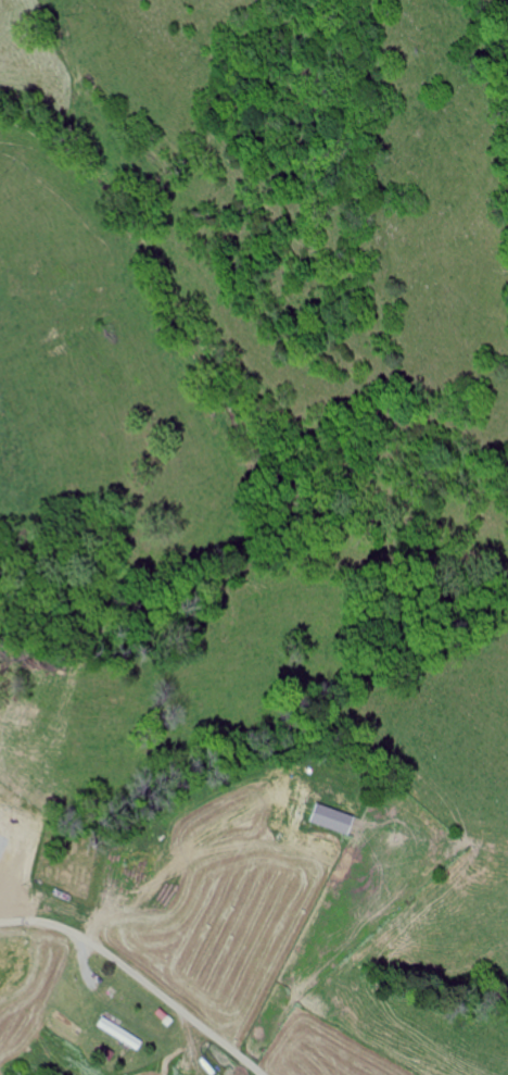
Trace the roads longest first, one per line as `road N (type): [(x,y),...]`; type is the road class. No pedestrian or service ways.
road 1 (residential): [(262,1074),(91,941),(43,922),(0,924)]

